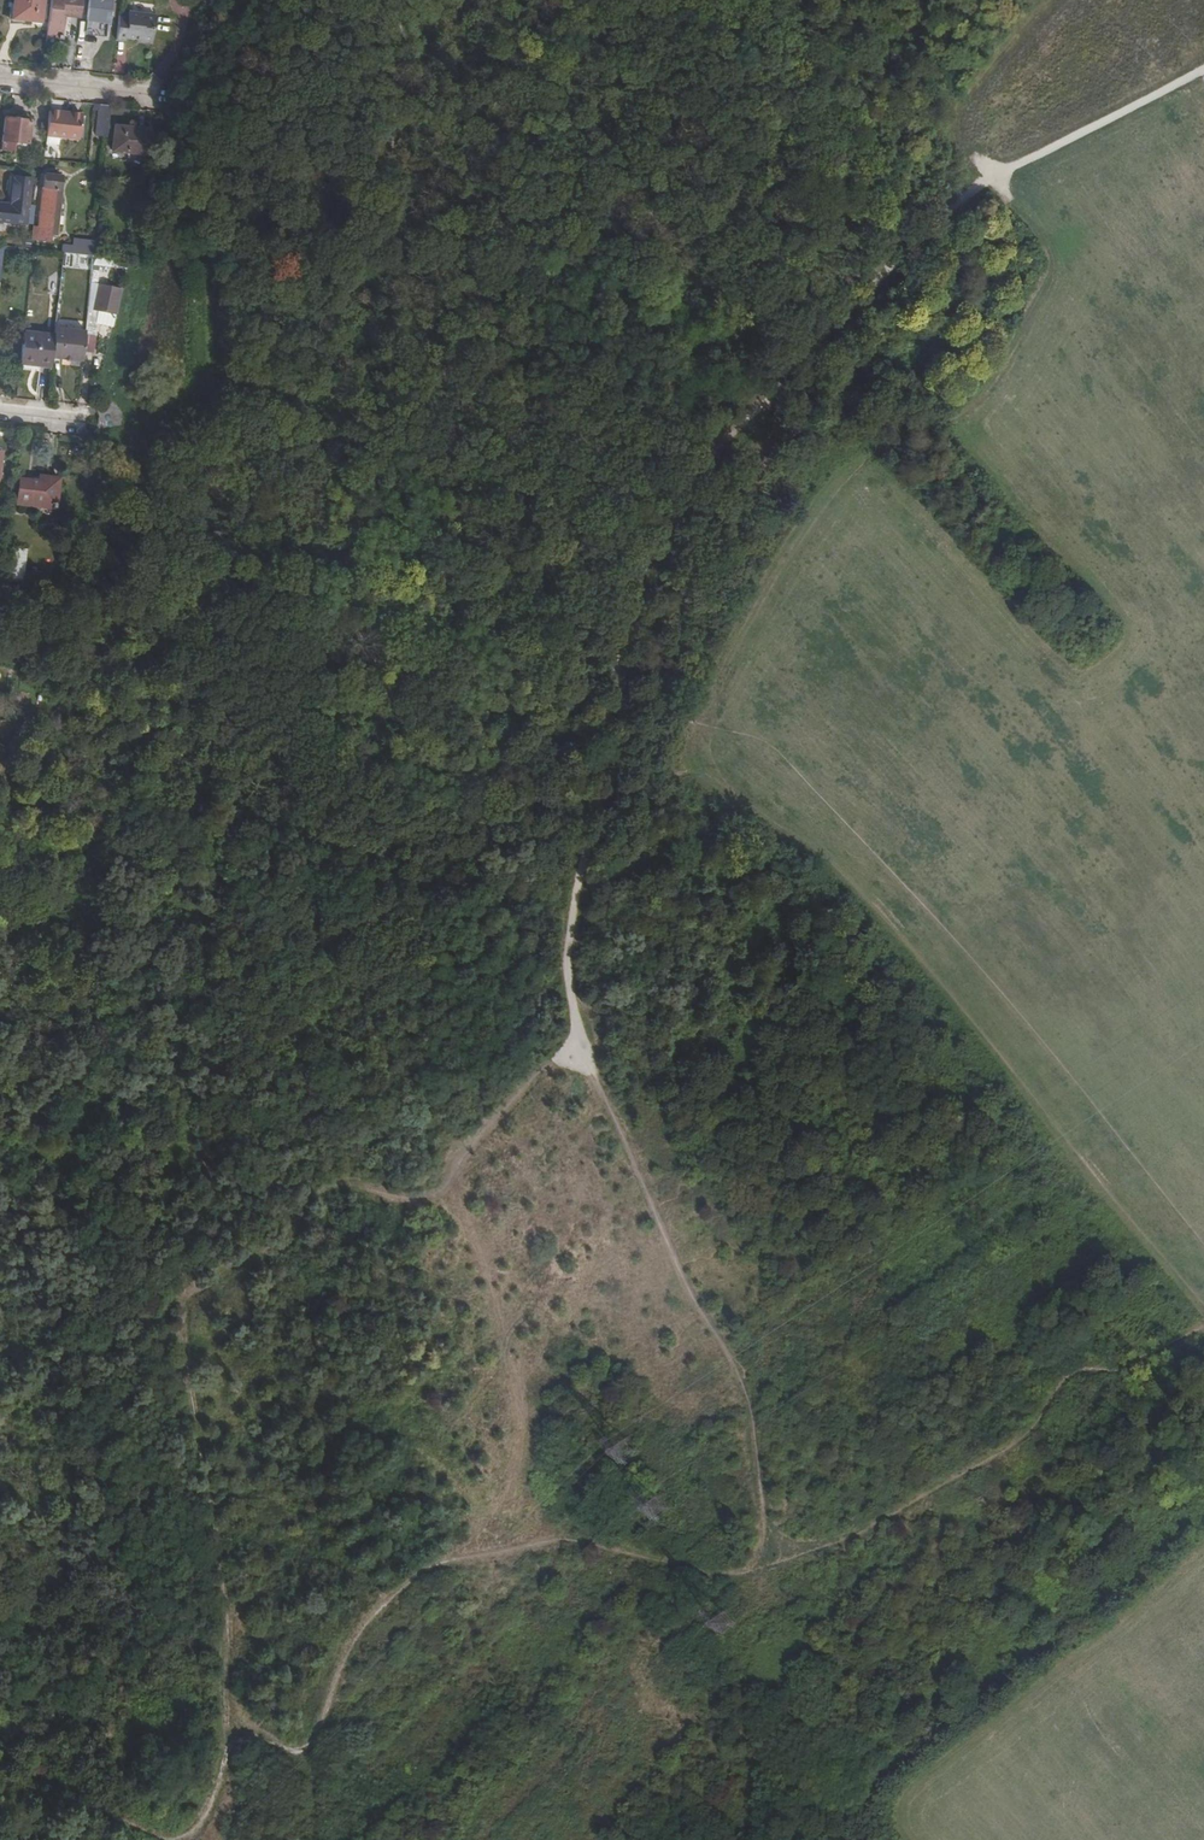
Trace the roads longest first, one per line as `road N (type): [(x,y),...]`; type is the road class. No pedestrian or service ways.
road 1 (track): [(995,177),(1045,240),(1051,268),(1045,284),(977,401),(882,449),(828,492),(735,658),(717,737)]
road 2 (track): [(717,737),(882,875),(1203,1241)]
road 3 (track): [(874,291),(802,372),(731,432),(681,495),(621,620),(622,706),(605,779)]
road 4 (track): [(586,1049),(668,1244),(743,1385),(769,1554)]
road 5 (track): [(185,1303),(177,1224),(191,1111),(172,996),(178,950),(218,870),(232,797)]
road 6 (track): [(1203,1328),(1178,1333),(1118,1370),(1071,1374),(1033,1430),(912,1509),(801,1553),(769,1554)]
road 7 (track): [(227,1744),(228,1607),(185,1303)]
road 8 (track): [(452,1188),(500,1312),(524,1440),(506,1497),(457,1560)]
road 9 (track): [(769,1554),(761,1567),(720,1576),(571,1540),(457,1560)]
road 10 (track): [(605,779),(570,943),(586,1049)]
road 11 (track): [(457,1560),(427,1571),(374,1615),(351,1650),(323,1735),(310,1752)]
road 12 (track): [(995,177),(1203,70)]
road 13 (track): [(0,1766),(39,1775),(148,1835),(174,1838),(196,1830)]
road 14 (track): [(452,1188),(453,1163),(464,1146),(545,1065),(586,1049)]
road 15 (residential): [(0,79),(173,98)]
road 16 (track): [(995,177),(942,217),(874,291)]

